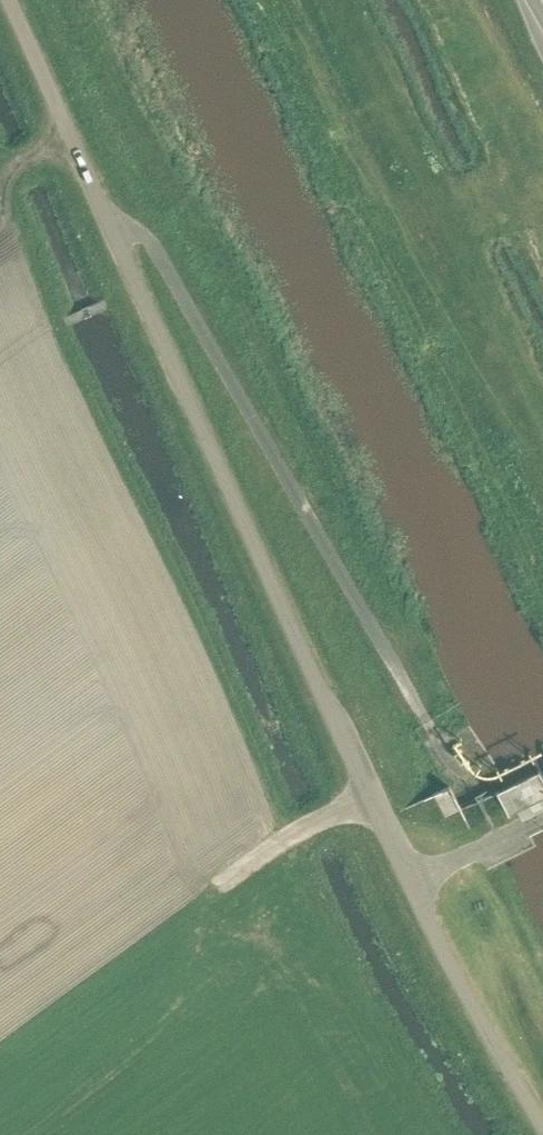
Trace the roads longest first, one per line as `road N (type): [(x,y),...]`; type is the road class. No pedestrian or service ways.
road 1 (unclassified): [(542,1134),(414,892),(6,0)]

